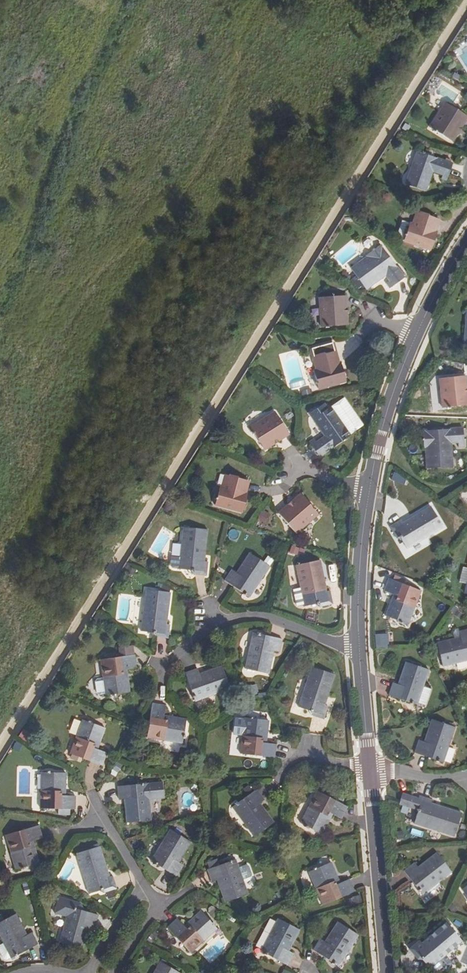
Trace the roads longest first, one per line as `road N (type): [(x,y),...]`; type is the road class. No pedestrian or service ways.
road 1 (track): [(0,753),(466,4)]
road 2 (residential): [(159,666),(213,623),(248,617),(358,651)]
road 3 (tertiary): [(387,972),(369,770)]
road 4 (tertiary): [(369,491),(415,336)]
road 5 (tertiary): [(358,651),(369,491)]
road 6 (tertiary): [(369,770),(358,651)]

